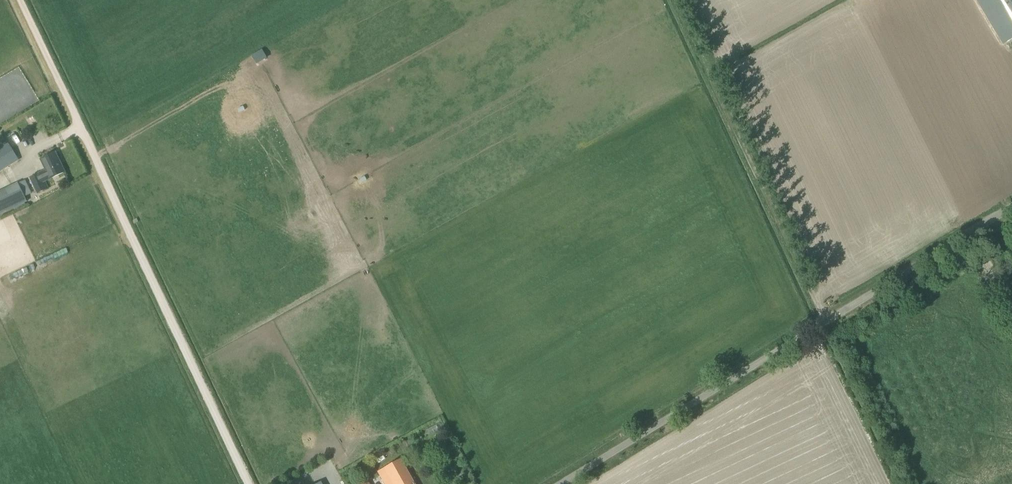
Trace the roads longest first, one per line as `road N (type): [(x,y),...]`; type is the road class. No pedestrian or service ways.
road 1 (unclassified): [(555,483),(1011,203)]
road 2 (track): [(247,483),(18,0)]
road 3 (track): [(675,0),(825,318)]

